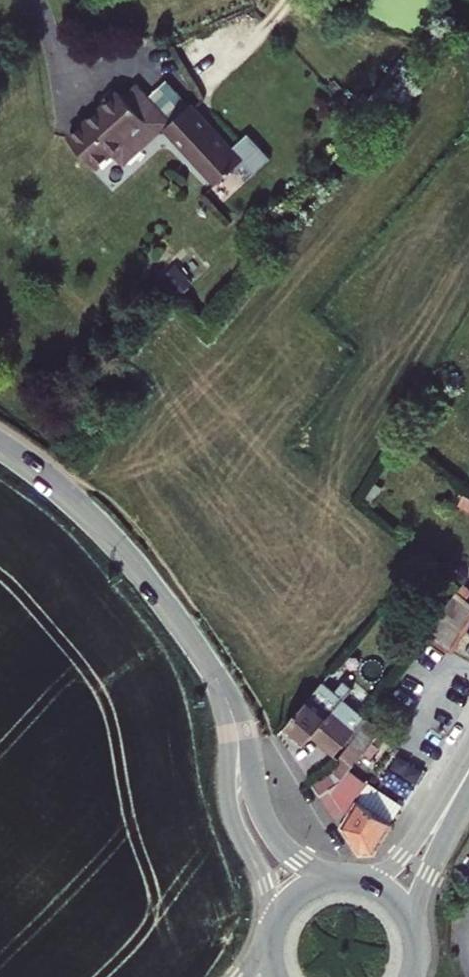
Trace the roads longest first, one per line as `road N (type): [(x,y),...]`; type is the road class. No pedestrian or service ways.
road 1 (tertiary): [(0,446),(74,503),(140,573),(216,679),(236,730)]
road 2 (tertiary): [(236,730),(231,807),(275,927)]
road 3 (tertiary): [(339,880),(308,868),(279,841),(236,730)]
road 4 (secondary): [(412,934),(468,776)]
road 5 (secondary): [(468,768),(395,865),(355,881)]

